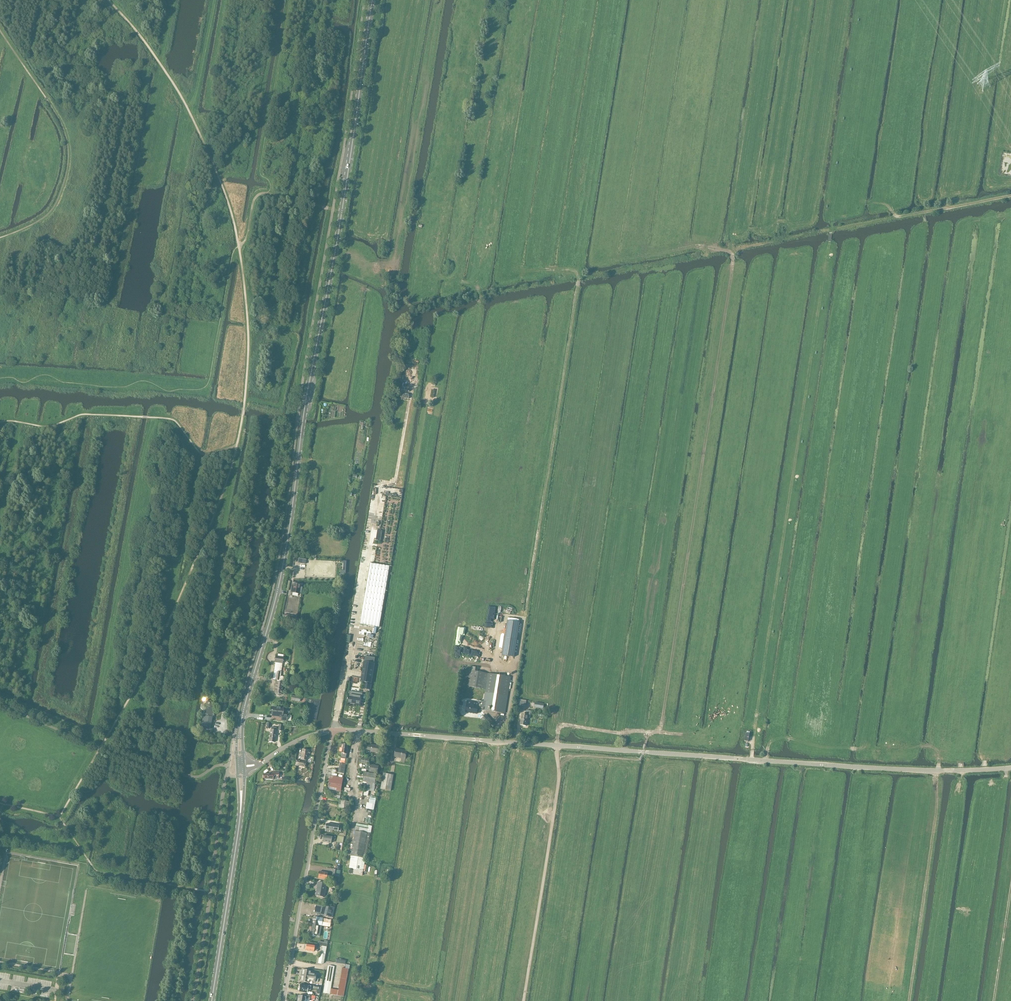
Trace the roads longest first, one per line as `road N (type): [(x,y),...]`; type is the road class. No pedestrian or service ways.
road 1 (track): [(868,0),(753,761)]
road 2 (track): [(661,729),(731,278),(729,249),(774,0)]
road 3 (secondary): [(242,715),(281,576),(372,0)]
road 4 (unclassified): [(953,772),(332,731)]
road 5 (track): [(515,264),(572,270),(577,281),(524,618)]
road 6 (track): [(909,1000),(938,749),(847,748)]
road 7 (track): [(817,233),(535,285)]
road 8 (unclassified): [(332,731),(283,1000)]
road 9 (track): [(521,1000),(560,776),(556,746)]
road 10 (secondary): [(211,1000),(240,815)]

